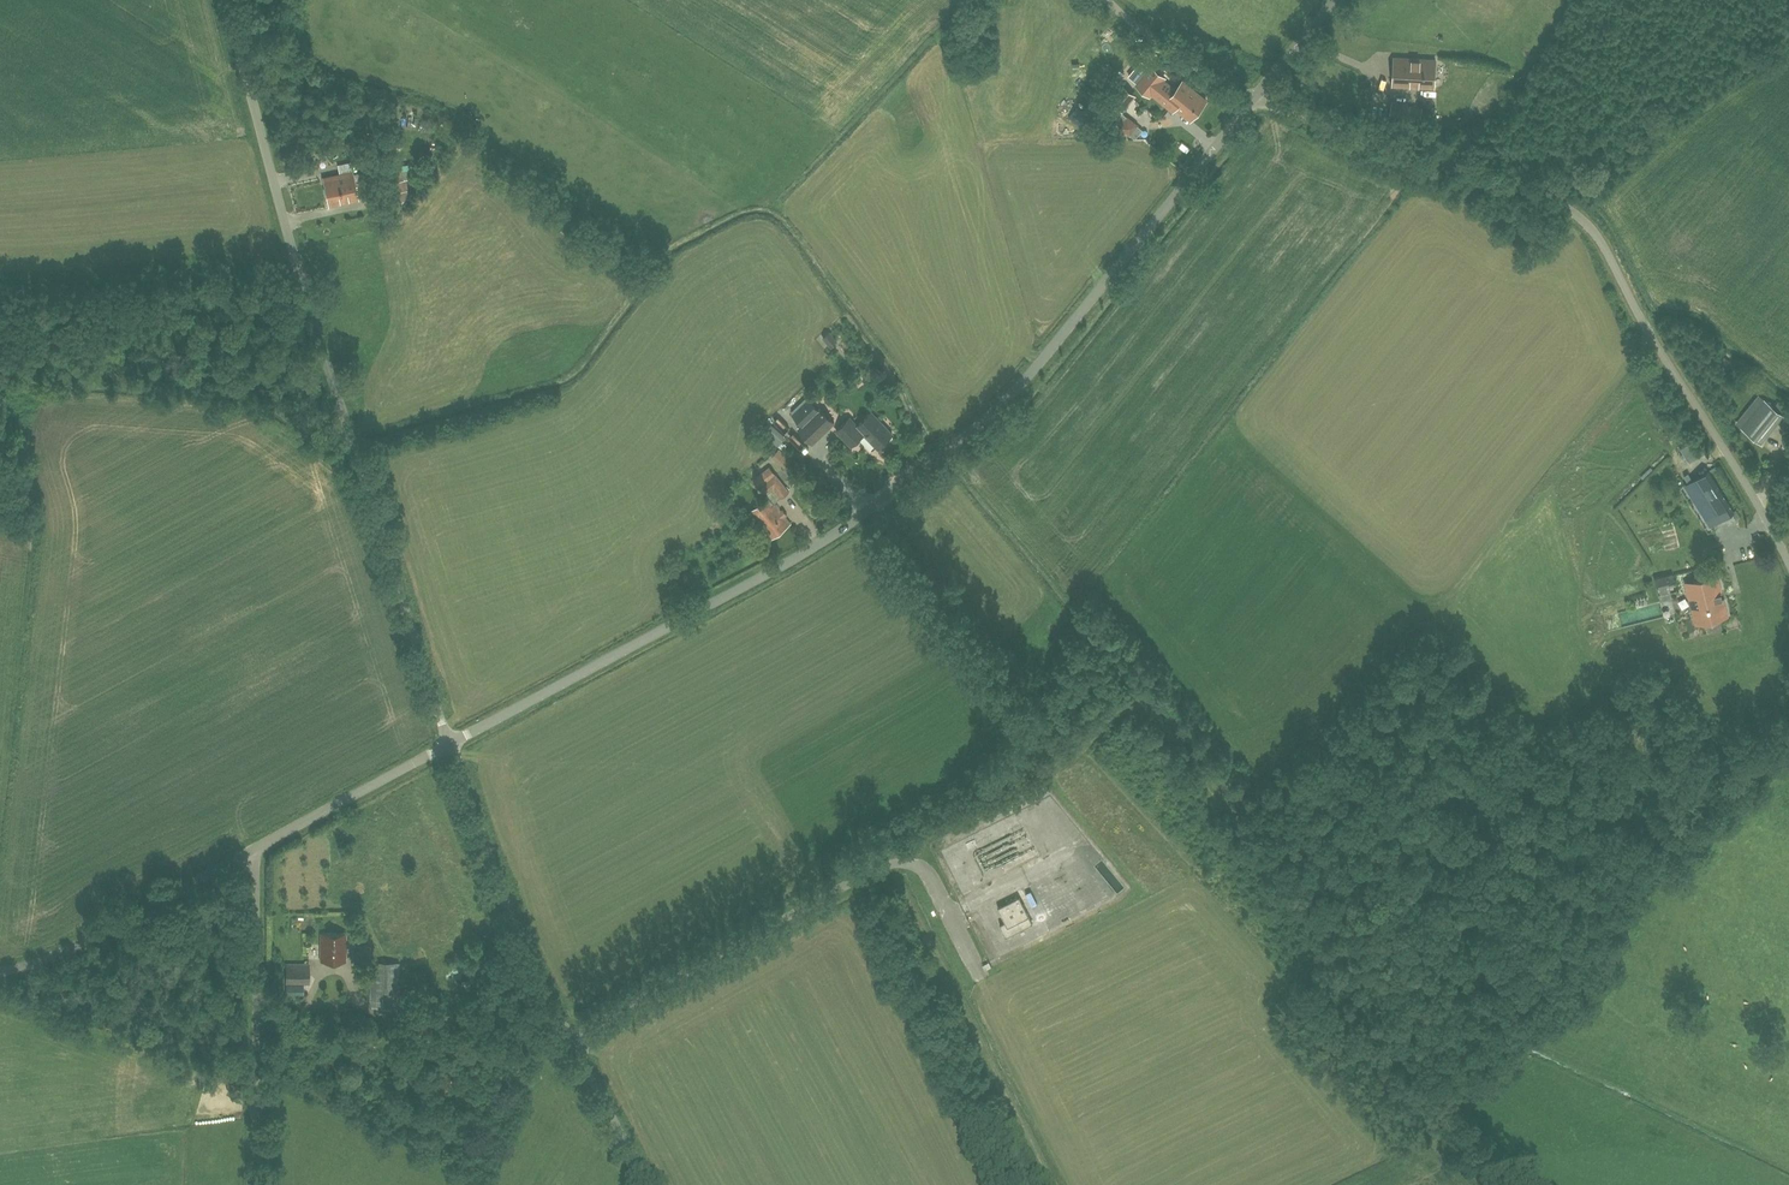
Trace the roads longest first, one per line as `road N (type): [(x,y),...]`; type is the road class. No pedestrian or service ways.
road 1 (unclassified): [(449,745),(784,567),(925,468),(1061,326),(1256,101)]
road 2 (unclassified): [(449,745),(286,227),(226,0)]
road 3 (unclassified): [(1788,560),(1584,214),(1256,101)]
road 4 (unclassified): [(652,1184),(537,971),(449,745)]
road 5 (unclassified): [(256,1184),(253,849)]
road 6 (unclassified): [(0,968),(41,963),(253,849)]
road 7 (unclassified): [(253,849),(449,745)]
road 8 (unclassified): [(1256,101),(1147,33),(1110,0)]
road 9 (unclassified): [(1256,101),(1337,0)]

